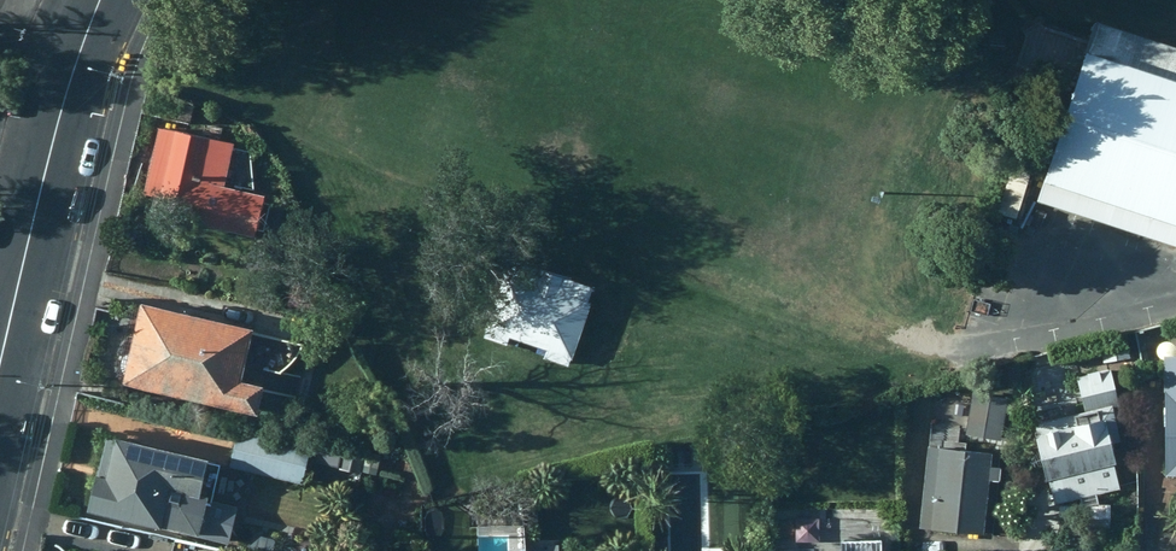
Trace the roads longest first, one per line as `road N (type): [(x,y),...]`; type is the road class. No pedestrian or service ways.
road 1 (tertiary): [(0,375),(64,100),(99,0)]

